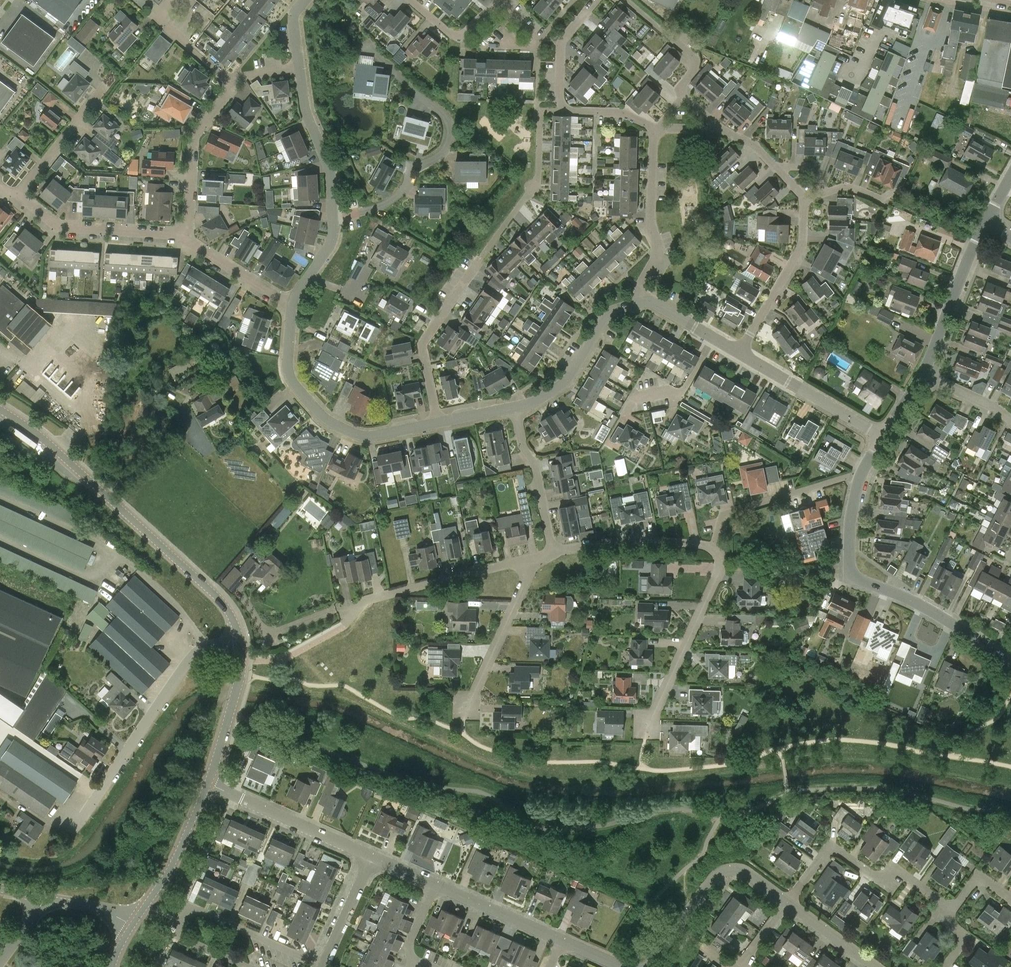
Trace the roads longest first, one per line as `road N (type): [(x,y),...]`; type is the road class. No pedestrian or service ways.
road 1 (residential): [(647,728),(719,573),(717,553),(642,541),(556,549)]
road 2 (tertiary): [(240,641),(214,593),(33,430),(0,411)]
road 3 (residential): [(1010,665),(935,614),(852,576),(850,524),(863,471)]
road 4 (residential): [(78,824),(184,665),(240,641)]
road 5 (residential): [(324,963),(186,909),(178,937),(245,966)]
road 6 (residential): [(437,423),(361,436),(320,416),(288,371),(293,305)]
road 7 (residential): [(187,234),(195,135),(240,77),(300,68)]
road 8 (residential): [(656,129),(618,112),(561,105),(562,43),(596,0)]
road 9 (residential): [(949,920),(918,887),(870,870),(842,848),(828,850),(788,903)]
road 10 (residential): [(344,627),(366,601),(537,559)]
road 11 (residential): [(333,218),(385,205),(414,166),(447,148),(448,119),(416,94)]
road 12 (residential): [(788,903),(739,869),(715,874),(645,966)]
road 13 (residential): [(437,423),(422,344),(481,257)]
road 14 (residential): [(641,302),(639,284),(658,252),(650,222),(656,129)]
road 15 (residential): [(371,856),(208,783)]
road 16 (residential): [(187,234),(60,226),(22,193)]
road 17 (residential): [(863,471),(723,513),(714,542)]
road 18 (residential): [(641,302),(610,311),(566,382),(516,407)]
road 19 (residential): [(739,351),(801,249),(805,199)]
road 20 (residential): [(883,437),(739,351)]
road 21 (residential): [(922,376),(985,222)]
road 22 (residential): [(468,707),(537,559)]
road 23 (tertiary): [(131,925),(174,862),(208,783)]
road 24 (residential): [(333,218),(329,168),(306,112),(300,68)]
road 25 (residential): [(556,549),(516,407)]
road 26 (tertiary): [(208,783),(239,675),(240,641)]
road 27 (residential): [(561,939),(436,883)]
road 28 (residential): [(683,97),(693,59),(624,0)]
road 29 (residential): [(293,305),(187,234)]

